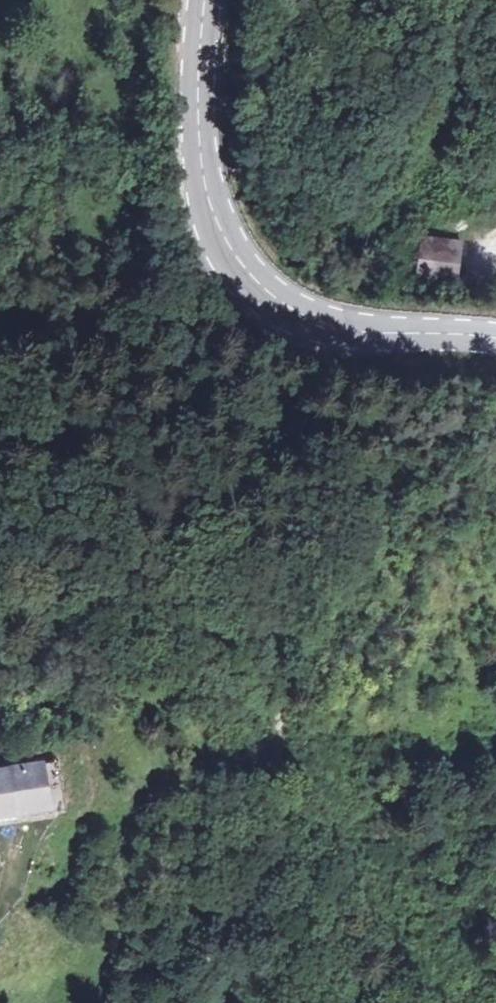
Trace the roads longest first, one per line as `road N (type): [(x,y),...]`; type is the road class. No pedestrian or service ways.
road 1 (track): [(372,974),(328,891),(270,687),(198,619),(127,587),(0,552)]
road 2 (secondary): [(204,0),(202,166),(221,230),(245,270),(297,311),(340,328),(495,341)]

